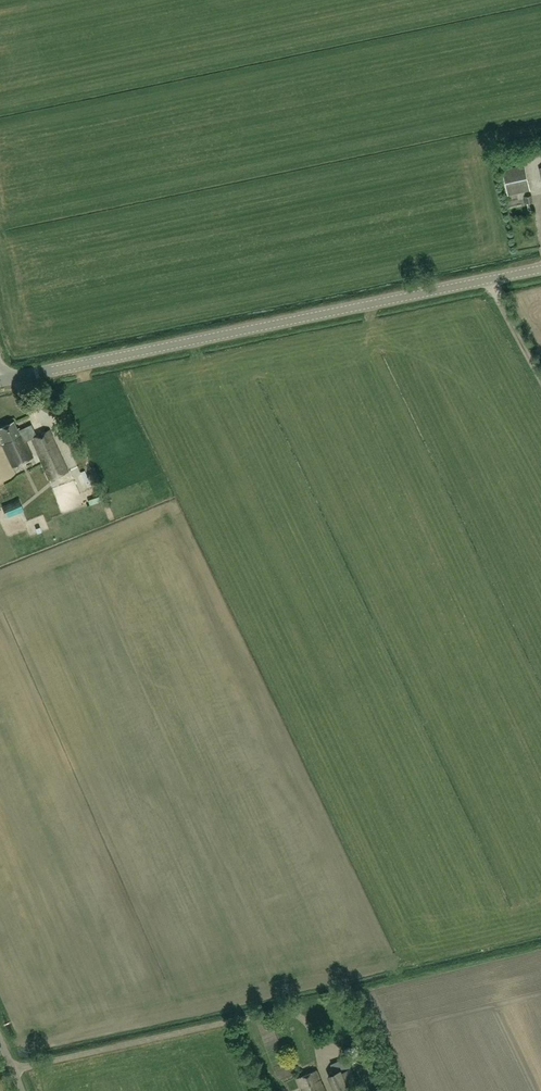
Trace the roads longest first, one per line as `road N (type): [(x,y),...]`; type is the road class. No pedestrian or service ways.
road 1 (tertiary): [(0,379),(540,268)]

